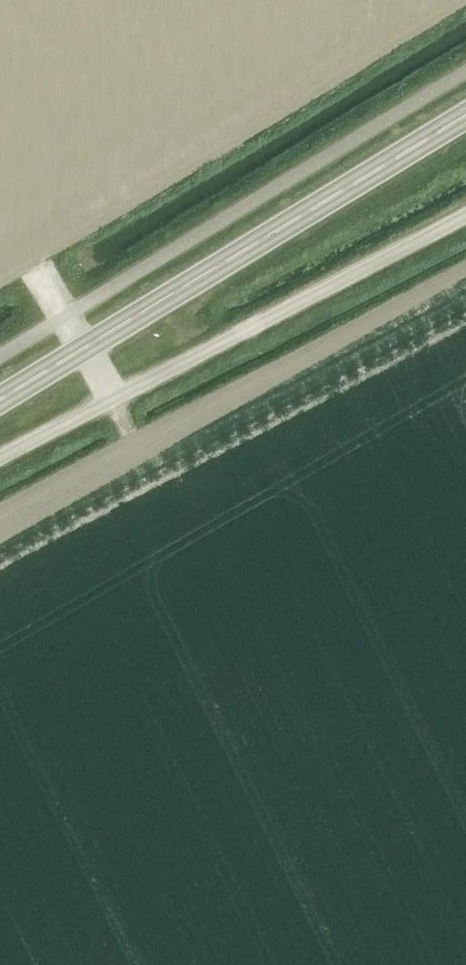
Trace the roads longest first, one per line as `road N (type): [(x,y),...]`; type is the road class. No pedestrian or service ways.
road 1 (secondary): [(0,399),(465,116)]
road 2 (unclassified): [(0,459),(465,215)]

